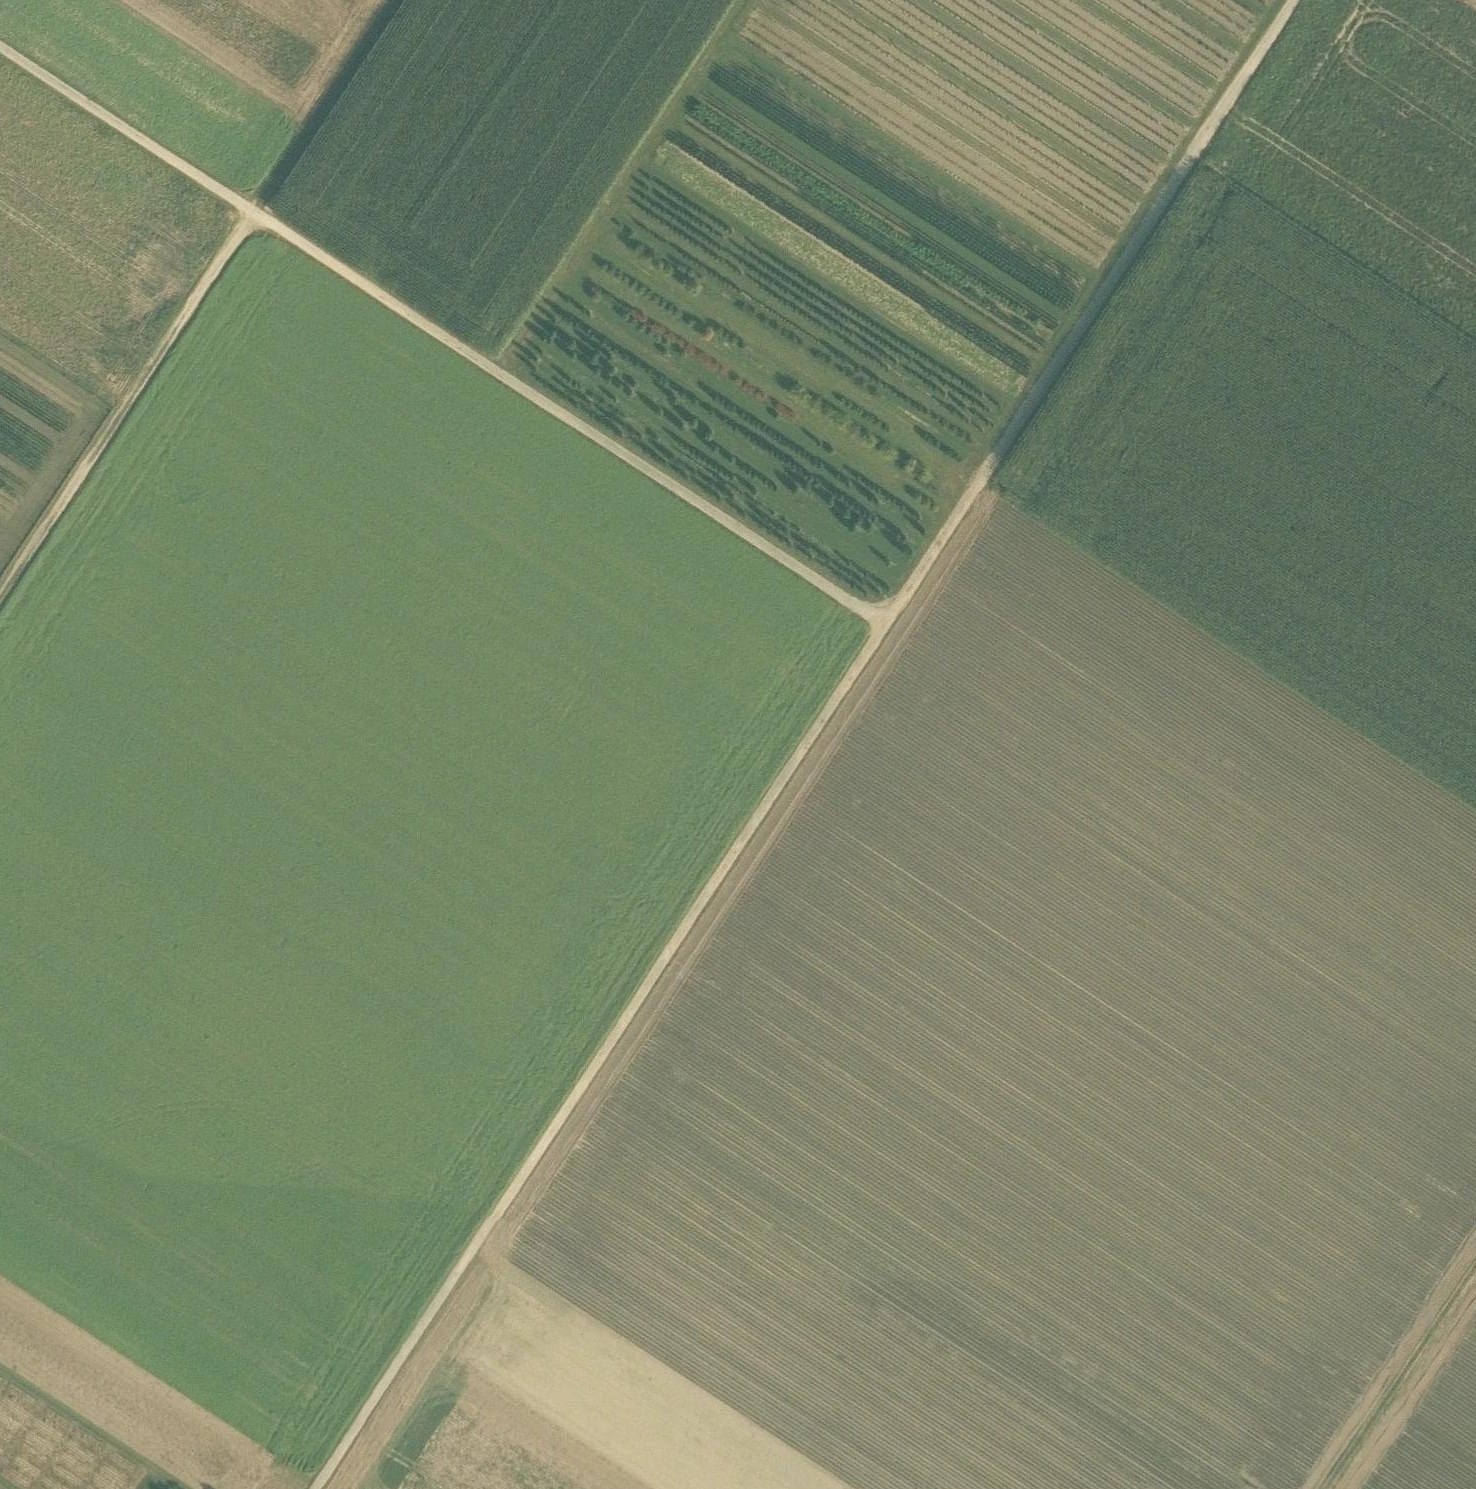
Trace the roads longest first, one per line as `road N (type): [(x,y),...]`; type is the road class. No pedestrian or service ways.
road 1 (track): [(0,45),(885,626)]
road 2 (track): [(885,626),(318,1488)]
road 3 (track): [(885,626),(1296,0)]
road 4 (track): [(253,212),(0,597)]
road 5 (track): [(1475,1264),(1324,1488)]
road 6 (track): [(253,212),(391,0)]

